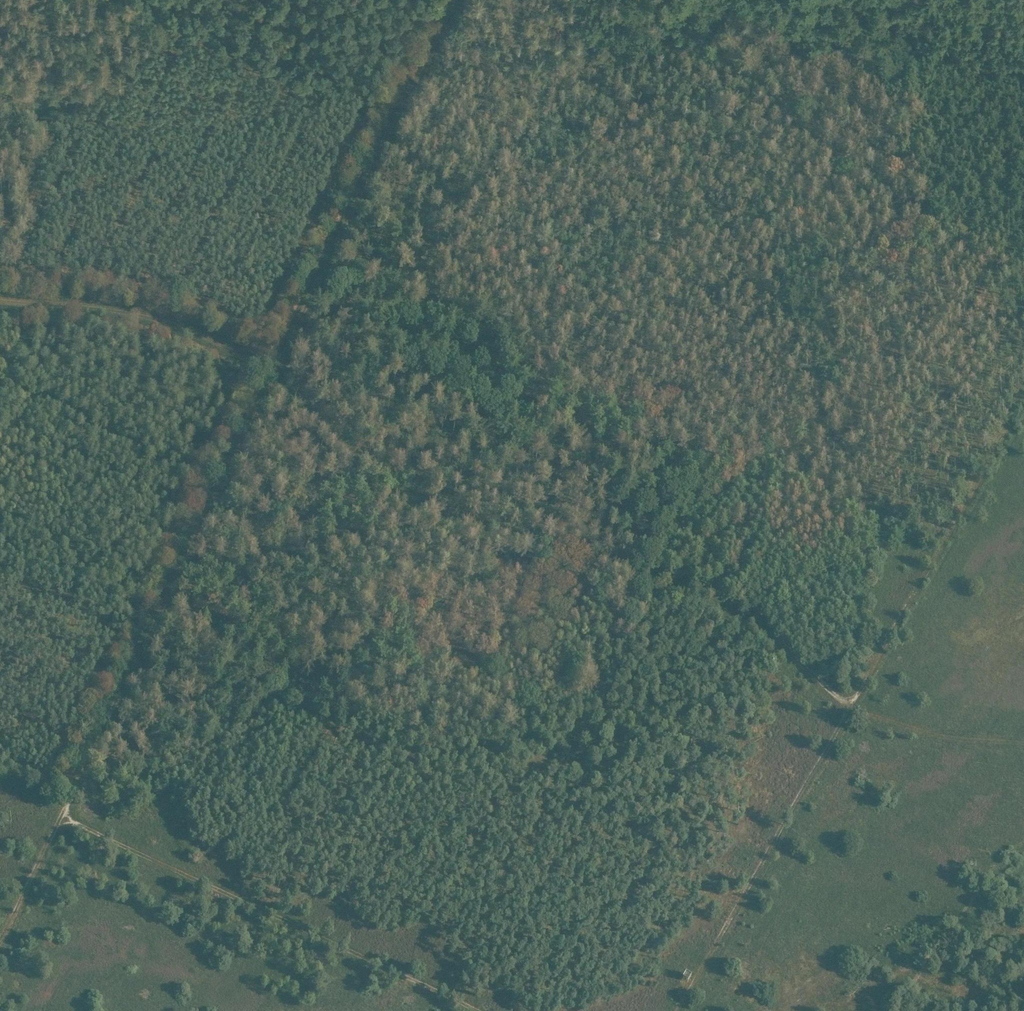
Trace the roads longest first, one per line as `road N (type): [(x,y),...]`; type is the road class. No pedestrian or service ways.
road 1 (track): [(471,1010),(56,814),(451,0)]
road 2 (track): [(851,709),(712,600),(617,565),(475,533),(423,507),(353,463),(274,379),(208,338),(107,312),(0,306)]
road 3 (track): [(1023,405),(851,709)]
road 4 (track): [(851,709),(677,1010)]
road 5 (track): [(56,814),(0,943)]

